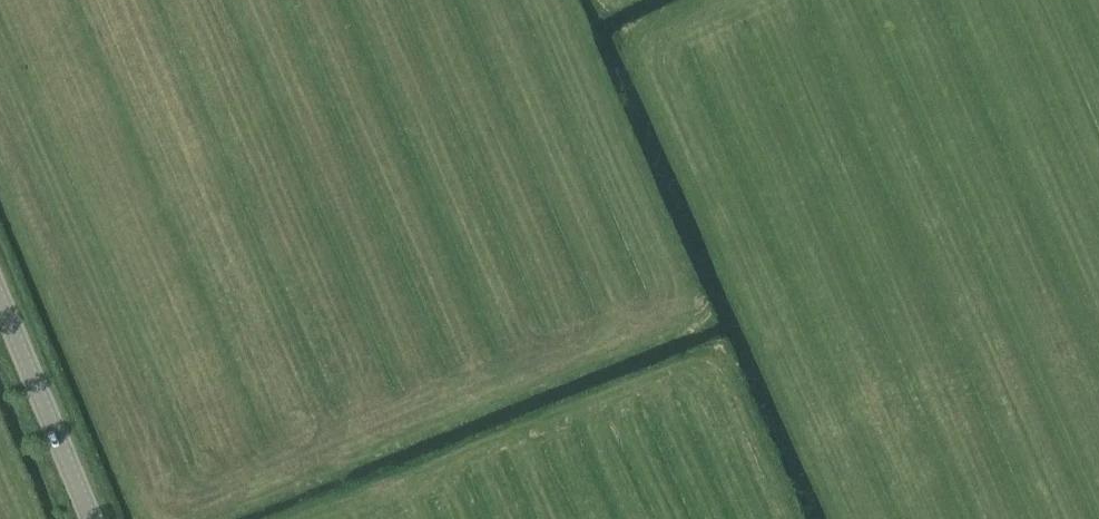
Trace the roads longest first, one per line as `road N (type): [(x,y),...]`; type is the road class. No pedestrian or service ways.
road 1 (tertiary): [(91,518),(0,299)]

